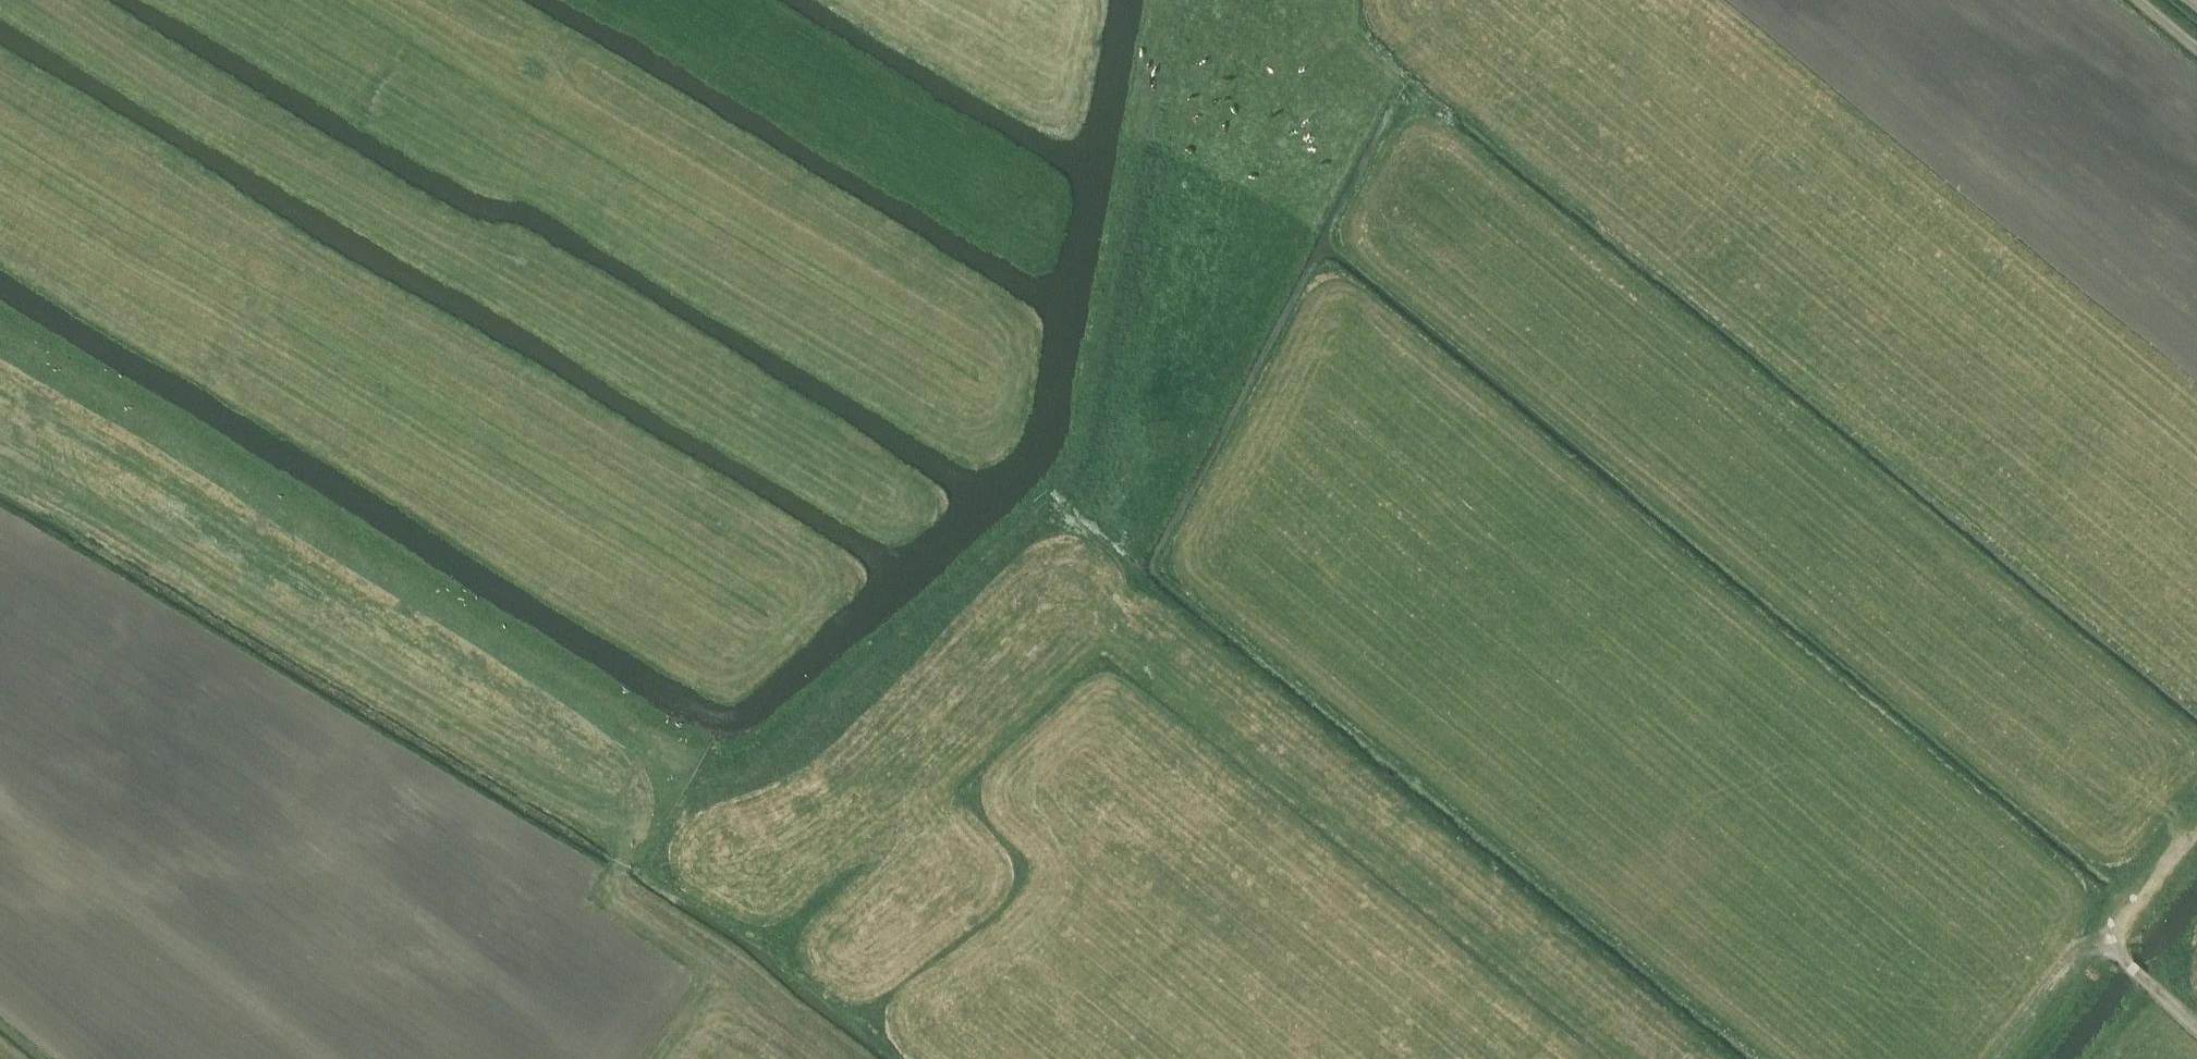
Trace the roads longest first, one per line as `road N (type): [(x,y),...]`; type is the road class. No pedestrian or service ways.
road 1 (track): [(1988,1058),(2067,962),(2196,833)]
road 2 (track): [(668,806),(613,883),(534,1058)]

